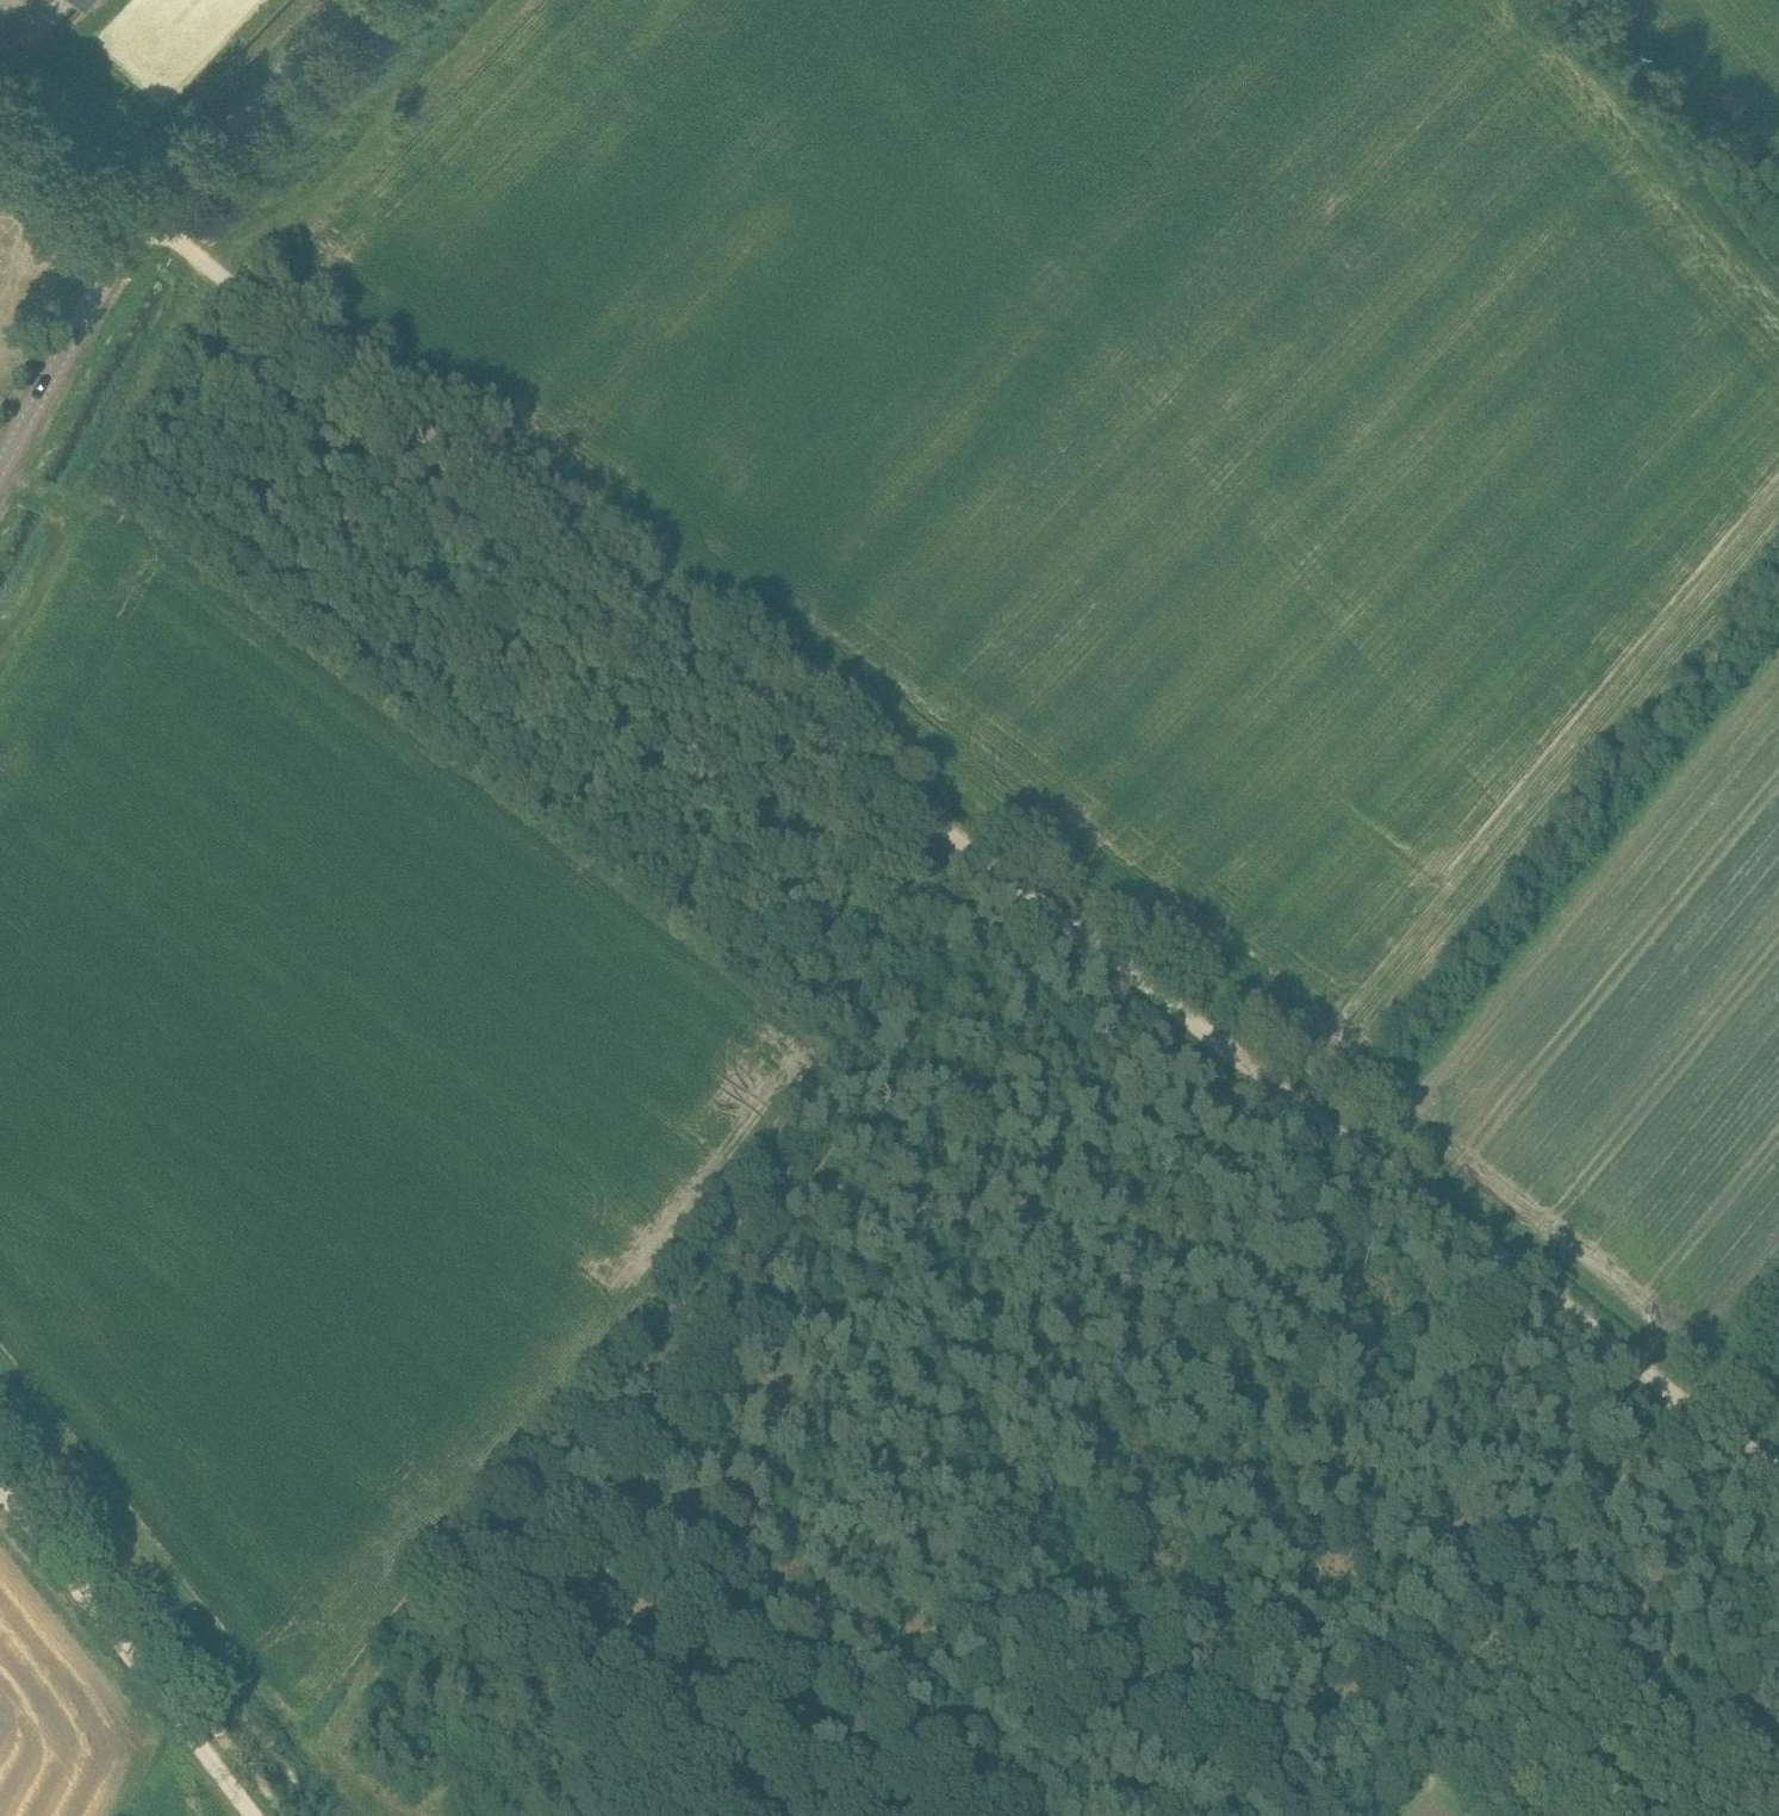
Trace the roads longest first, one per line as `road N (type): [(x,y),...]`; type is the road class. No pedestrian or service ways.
road 1 (track): [(149,219),(1696,1401)]
road 2 (track): [(0,1486),(261,1815)]
road 3 (unclassified): [(149,219),(357,0)]
road 4 (unclassified): [(0,477),(149,219)]
road 5 (unclassified): [(149,219),(0,103)]

